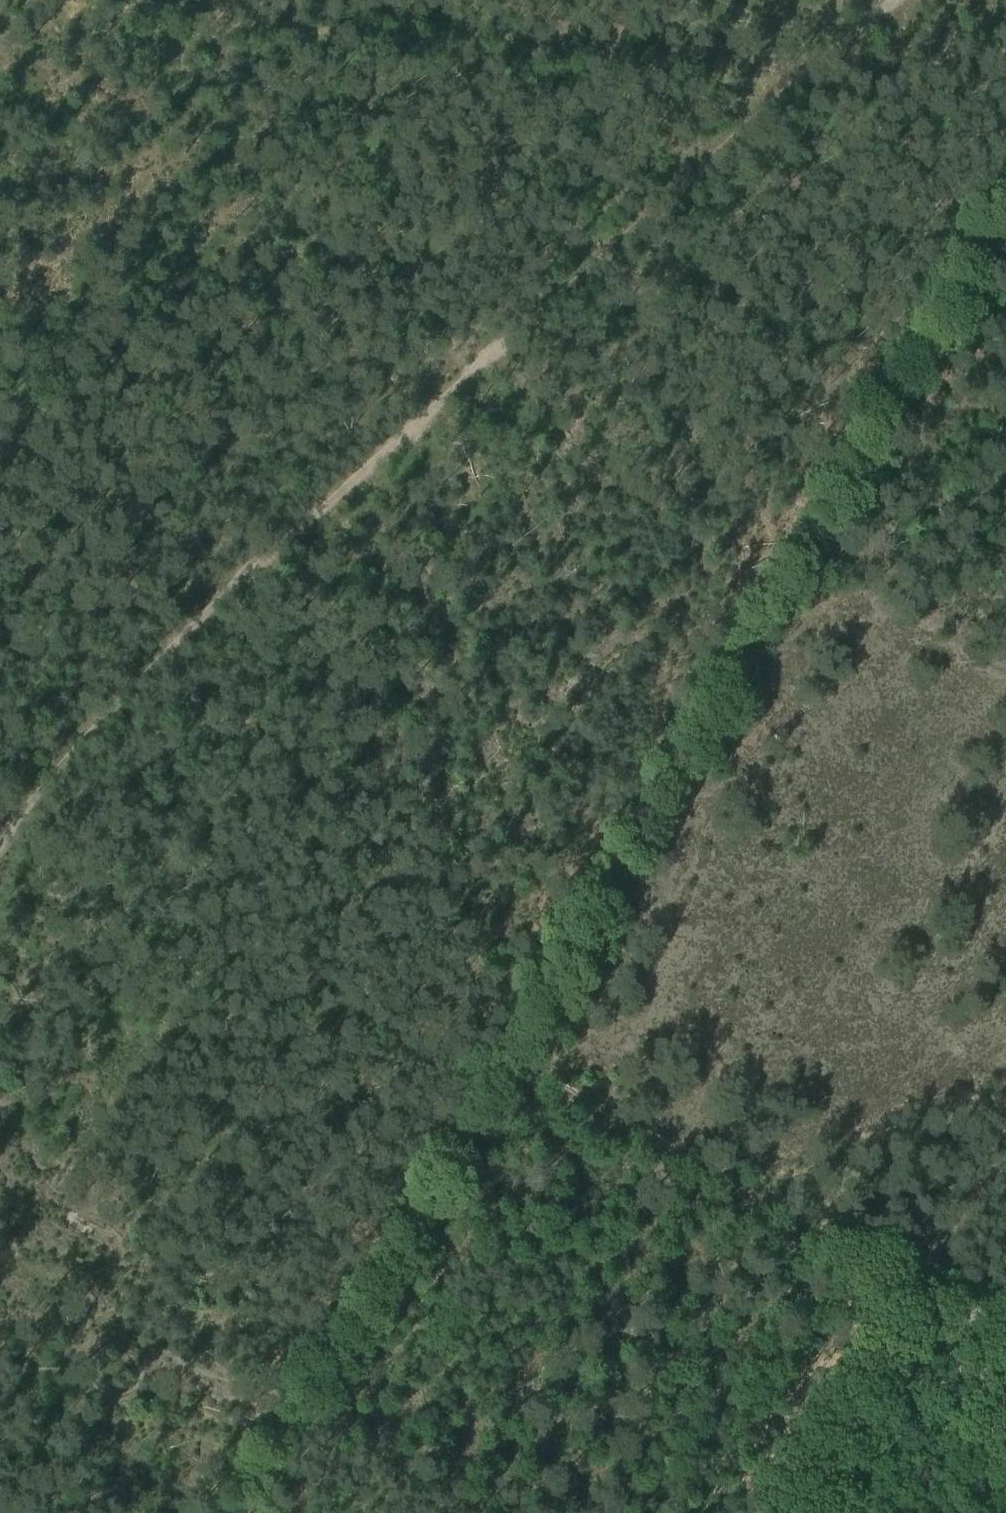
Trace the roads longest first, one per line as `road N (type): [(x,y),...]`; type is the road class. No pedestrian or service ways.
road 1 (track): [(0,850),(74,753),(233,589),(893,0)]
road 2 (track): [(1005,1116),(1002,1173),(984,1206),(939,1251)]

